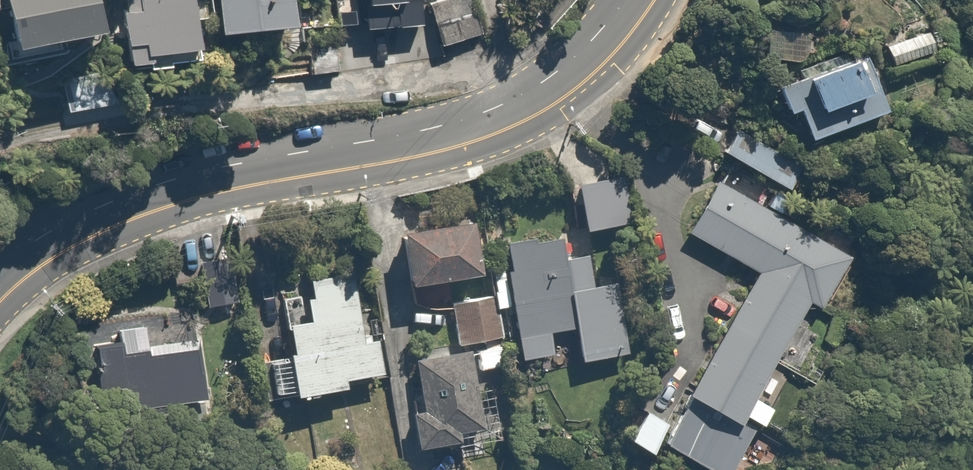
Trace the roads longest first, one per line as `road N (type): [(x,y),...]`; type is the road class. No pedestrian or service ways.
road 1 (tertiary): [(0,302),(54,258),(148,216),(469,146),(518,127),(604,71),(660,0)]

